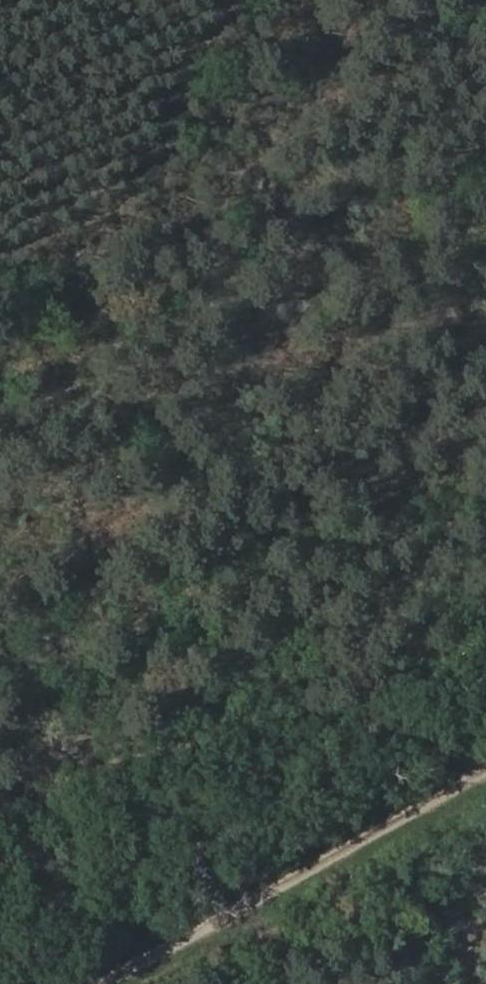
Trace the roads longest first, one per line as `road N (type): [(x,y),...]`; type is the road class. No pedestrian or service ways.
road 1 (track): [(134,983),(485,786)]

